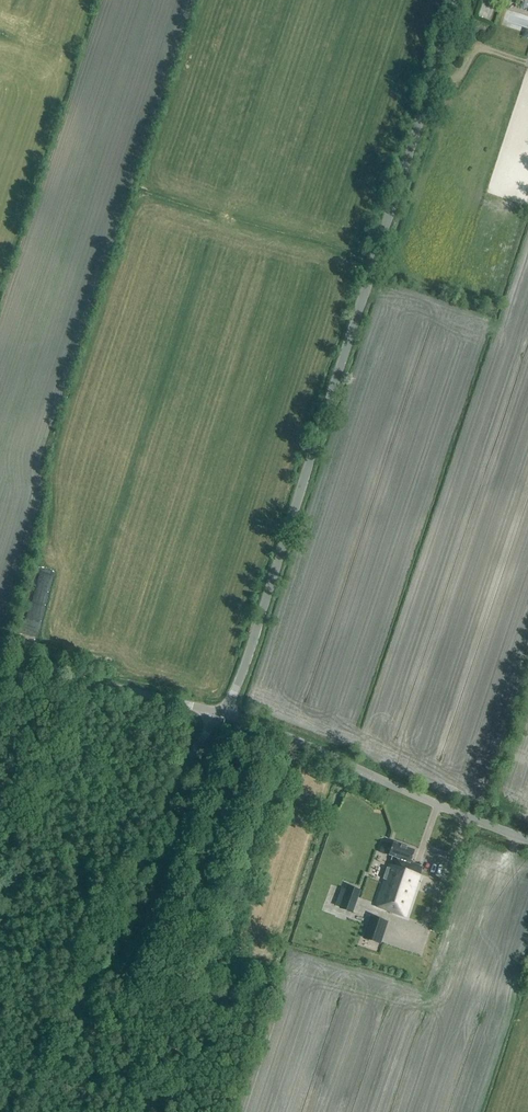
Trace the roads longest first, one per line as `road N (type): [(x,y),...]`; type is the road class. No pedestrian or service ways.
road 1 (unclassified): [(221,714),(460,0)]
road 2 (tertiary): [(36,1111),(104,914),(221,714)]
road 3 (track): [(114,1111),(243,720)]
road 4 (tertiary): [(221,714),(527,840)]
road 5 (track): [(93,680),(0,962)]
road 6 (residential): [(221,714),(93,680),(0,687)]

